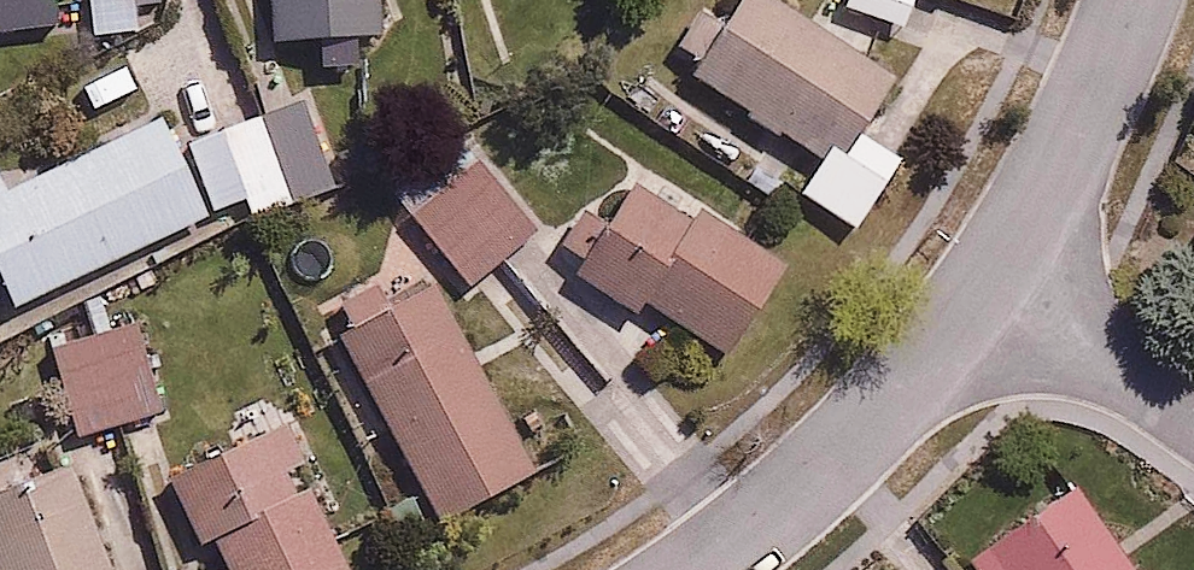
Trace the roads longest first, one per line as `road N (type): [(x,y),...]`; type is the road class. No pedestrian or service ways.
road 1 (residential): [(678,569),(852,437),(995,281)]
road 2 (residential): [(995,281),(1133,0)]
road 3 (residential): [(995,281),(1193,426)]

